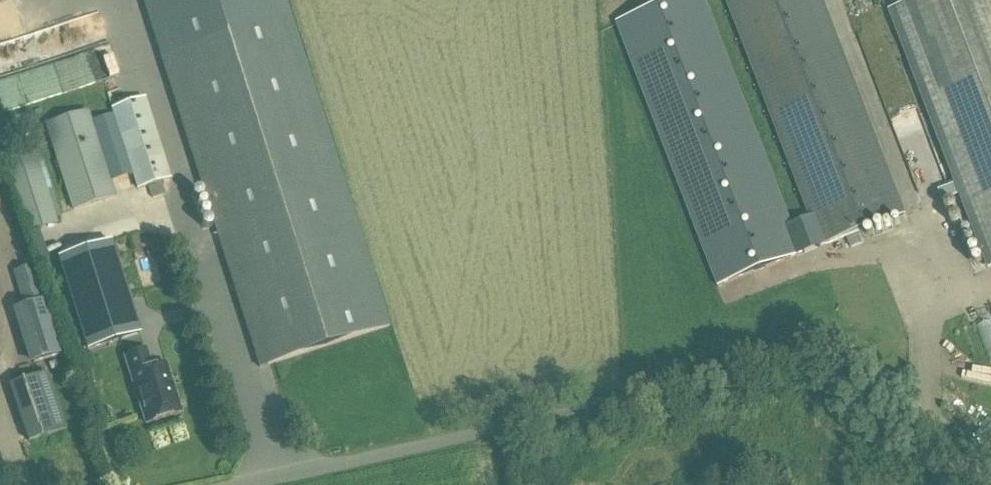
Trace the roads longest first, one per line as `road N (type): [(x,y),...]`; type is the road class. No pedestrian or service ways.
road 1 (unclassified): [(990,483),(927,428),(885,377),(848,358),(814,353),(241,484)]

